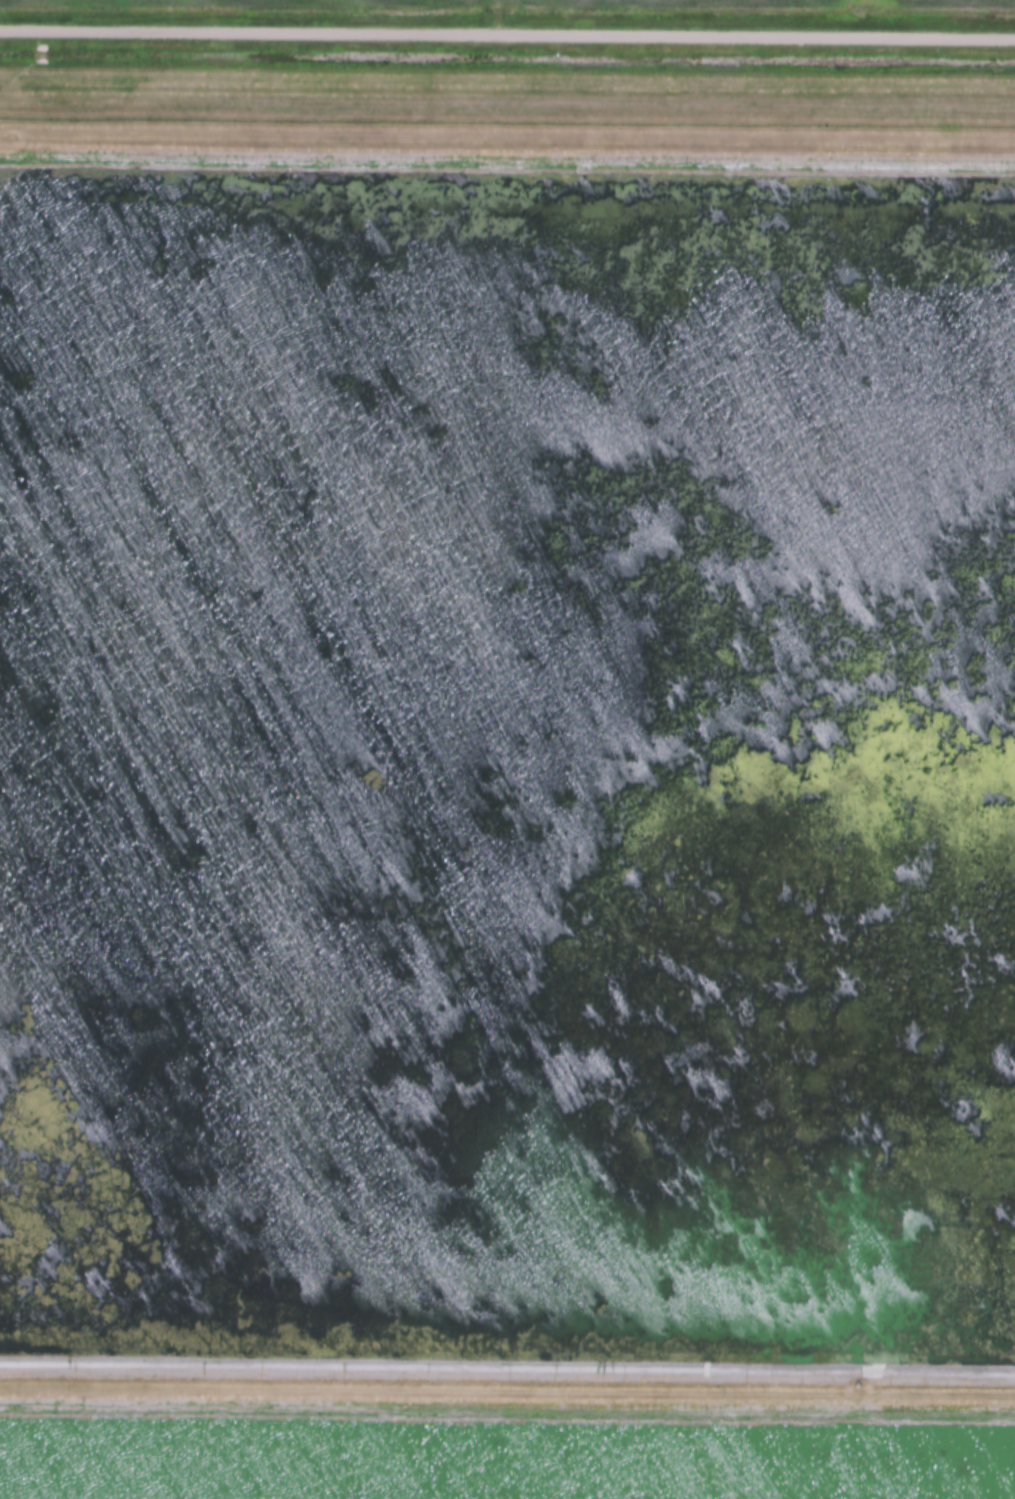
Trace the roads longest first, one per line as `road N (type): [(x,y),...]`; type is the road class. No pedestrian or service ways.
road 1 (track): [(0,34),(1014,40)]

